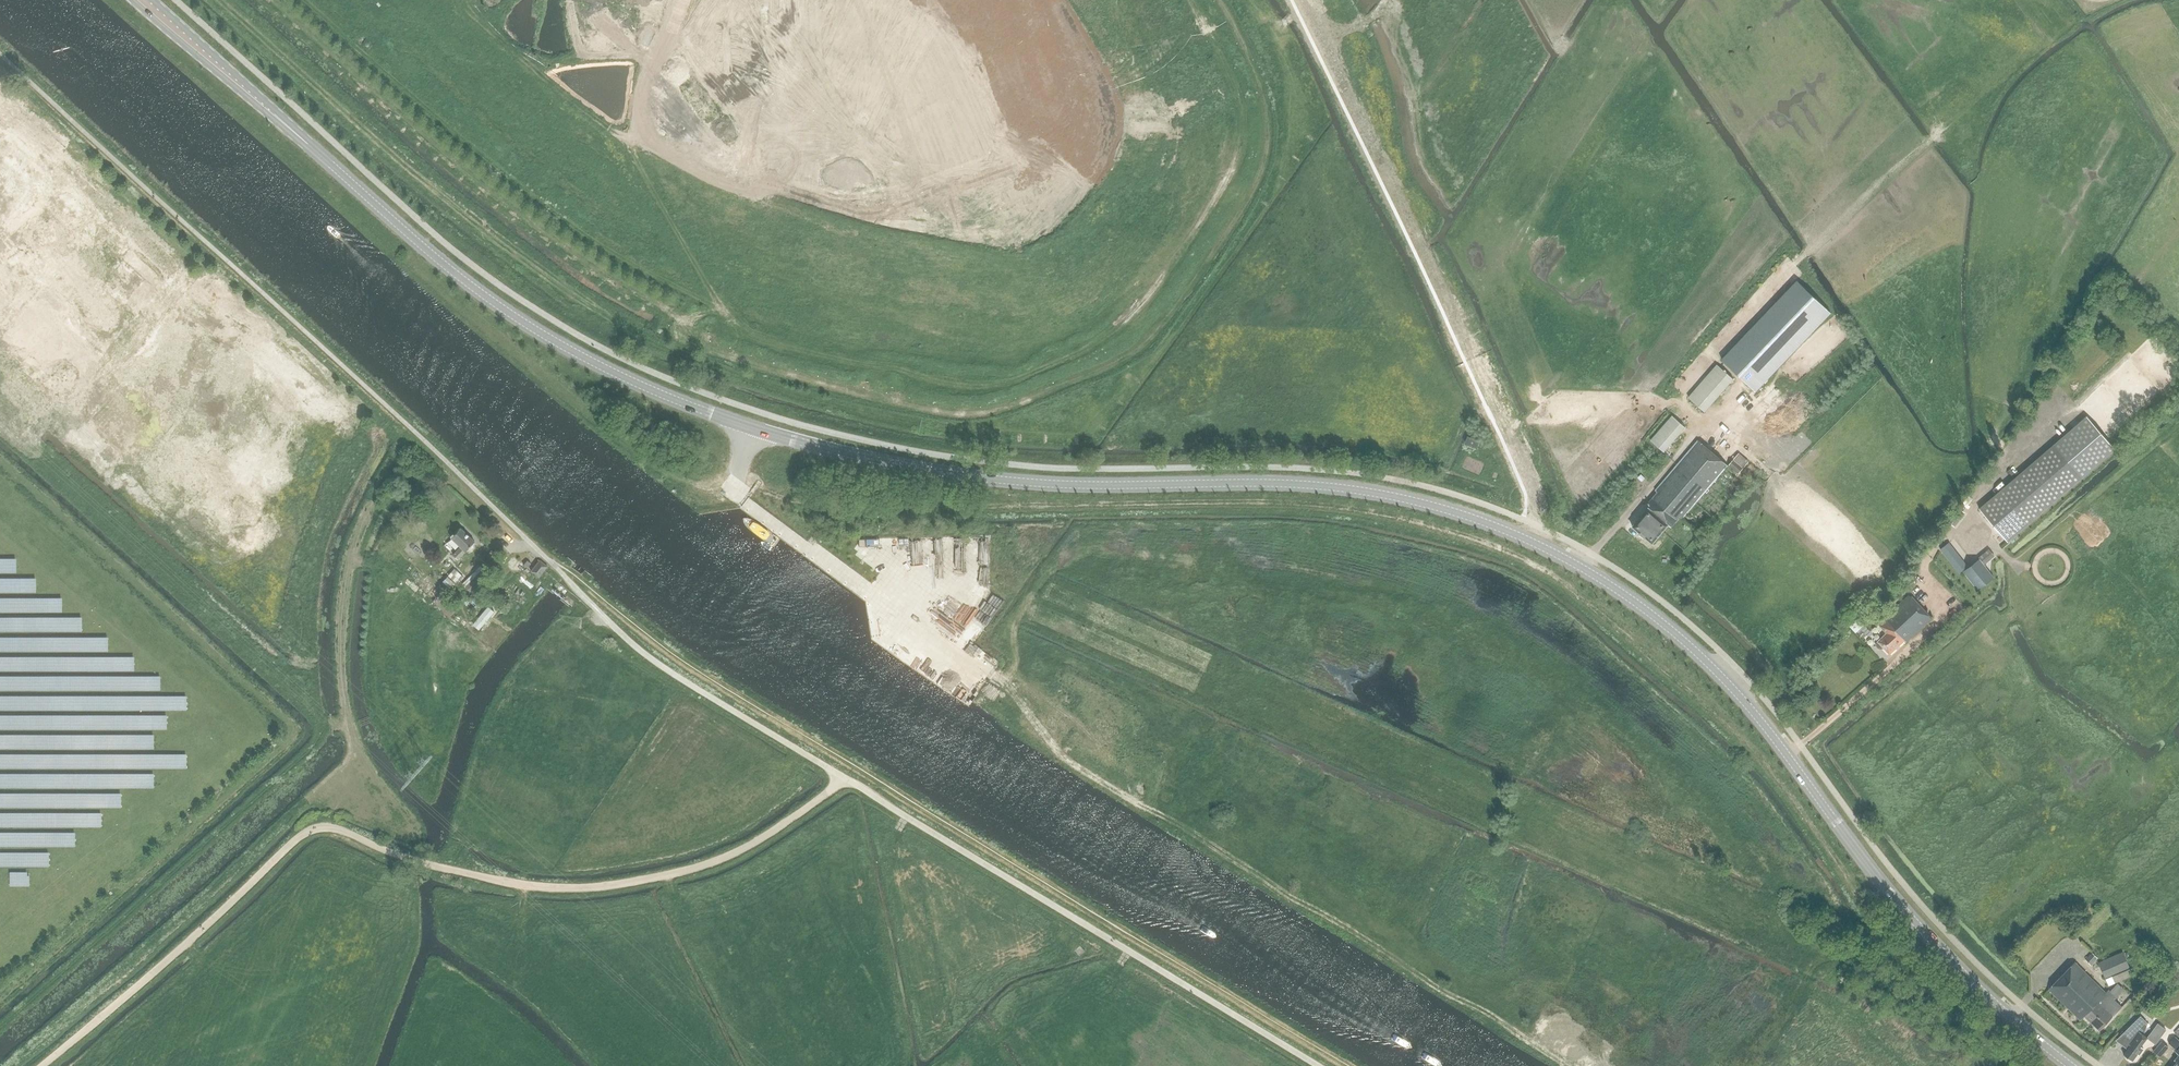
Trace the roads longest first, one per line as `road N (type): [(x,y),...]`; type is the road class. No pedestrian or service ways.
road 1 (secondary): [(2069,1065),(1941,960),(1705,660),(1578,566),(1509,531),(1410,499),(1306,485),(999,482),(840,454),(691,408),(571,353),(477,292),(144,0)]
road 2 (unclassified): [(1318,1065),(673,675),(542,555)]
road 3 (track): [(41,1065),(307,834),(341,832),(429,868),(582,891),(682,874),(743,852),(846,780)]
road 4 (track): [(807,126),(781,181),(740,191),(643,142),(638,126),(682,0)]

